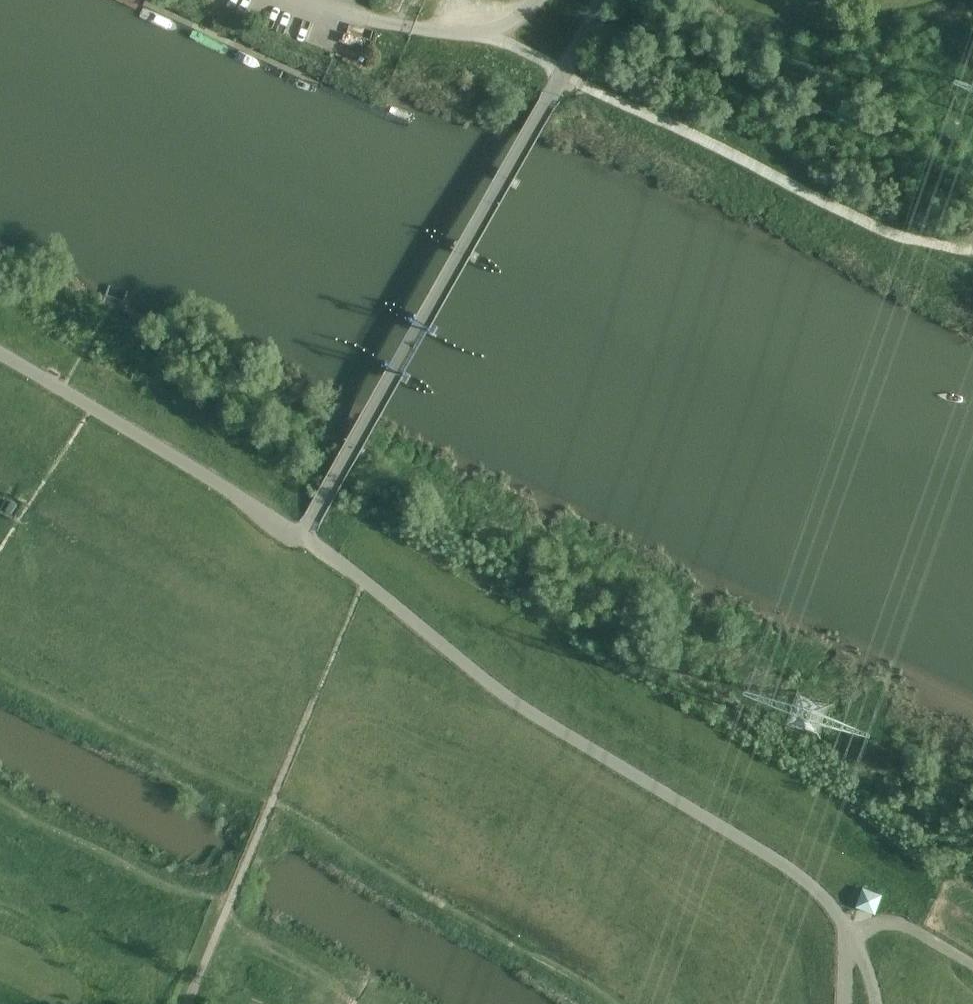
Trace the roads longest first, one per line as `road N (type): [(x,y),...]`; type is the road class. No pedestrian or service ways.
road 1 (track): [(910,241),(588,87)]
road 2 (track): [(850,932),(892,921),(972,969)]
road 3 (unclassified): [(413,30),(487,32),(536,0)]

